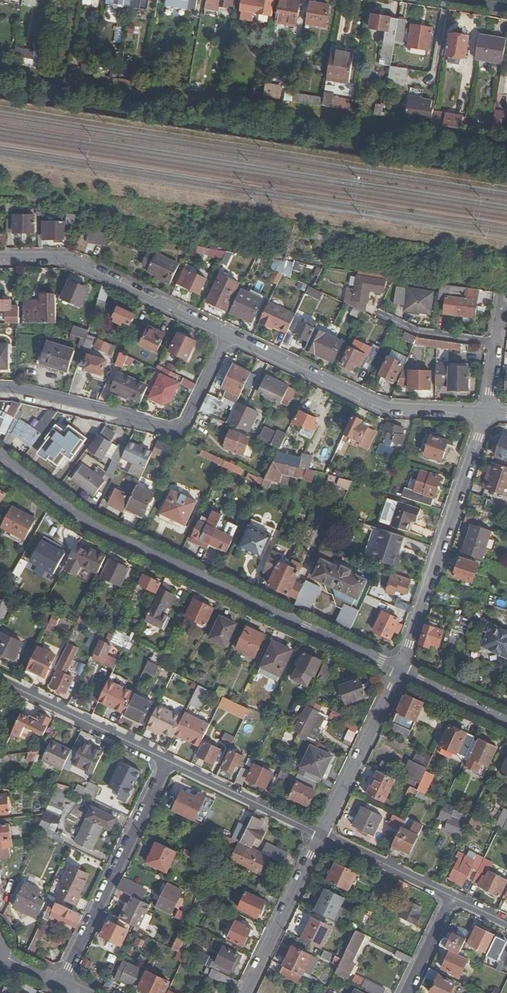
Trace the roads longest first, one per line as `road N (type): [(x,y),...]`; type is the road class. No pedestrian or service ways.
road 1 (residential): [(0,456),(103,530),(399,670)]
road 2 (residential): [(0,388),(179,429),(228,334)]
road 3 (residential): [(487,413),(390,409),(228,334)]
road 4 (residential): [(487,413),(399,670)]
road 5 (residential): [(61,984),(168,761)]
road 6 (residential): [(228,334),(70,259),(0,257)]
road 7 (residential): [(168,761),(0,679)]
road 8 (residential): [(399,670),(322,834)]
road 9 (residential): [(322,834),(245,992)]
road 10 (residential): [(322,834),(168,761)]
road 11 (residential): [(453,897),(322,834)]
road 12 (residential): [(504,294),(487,413)]

